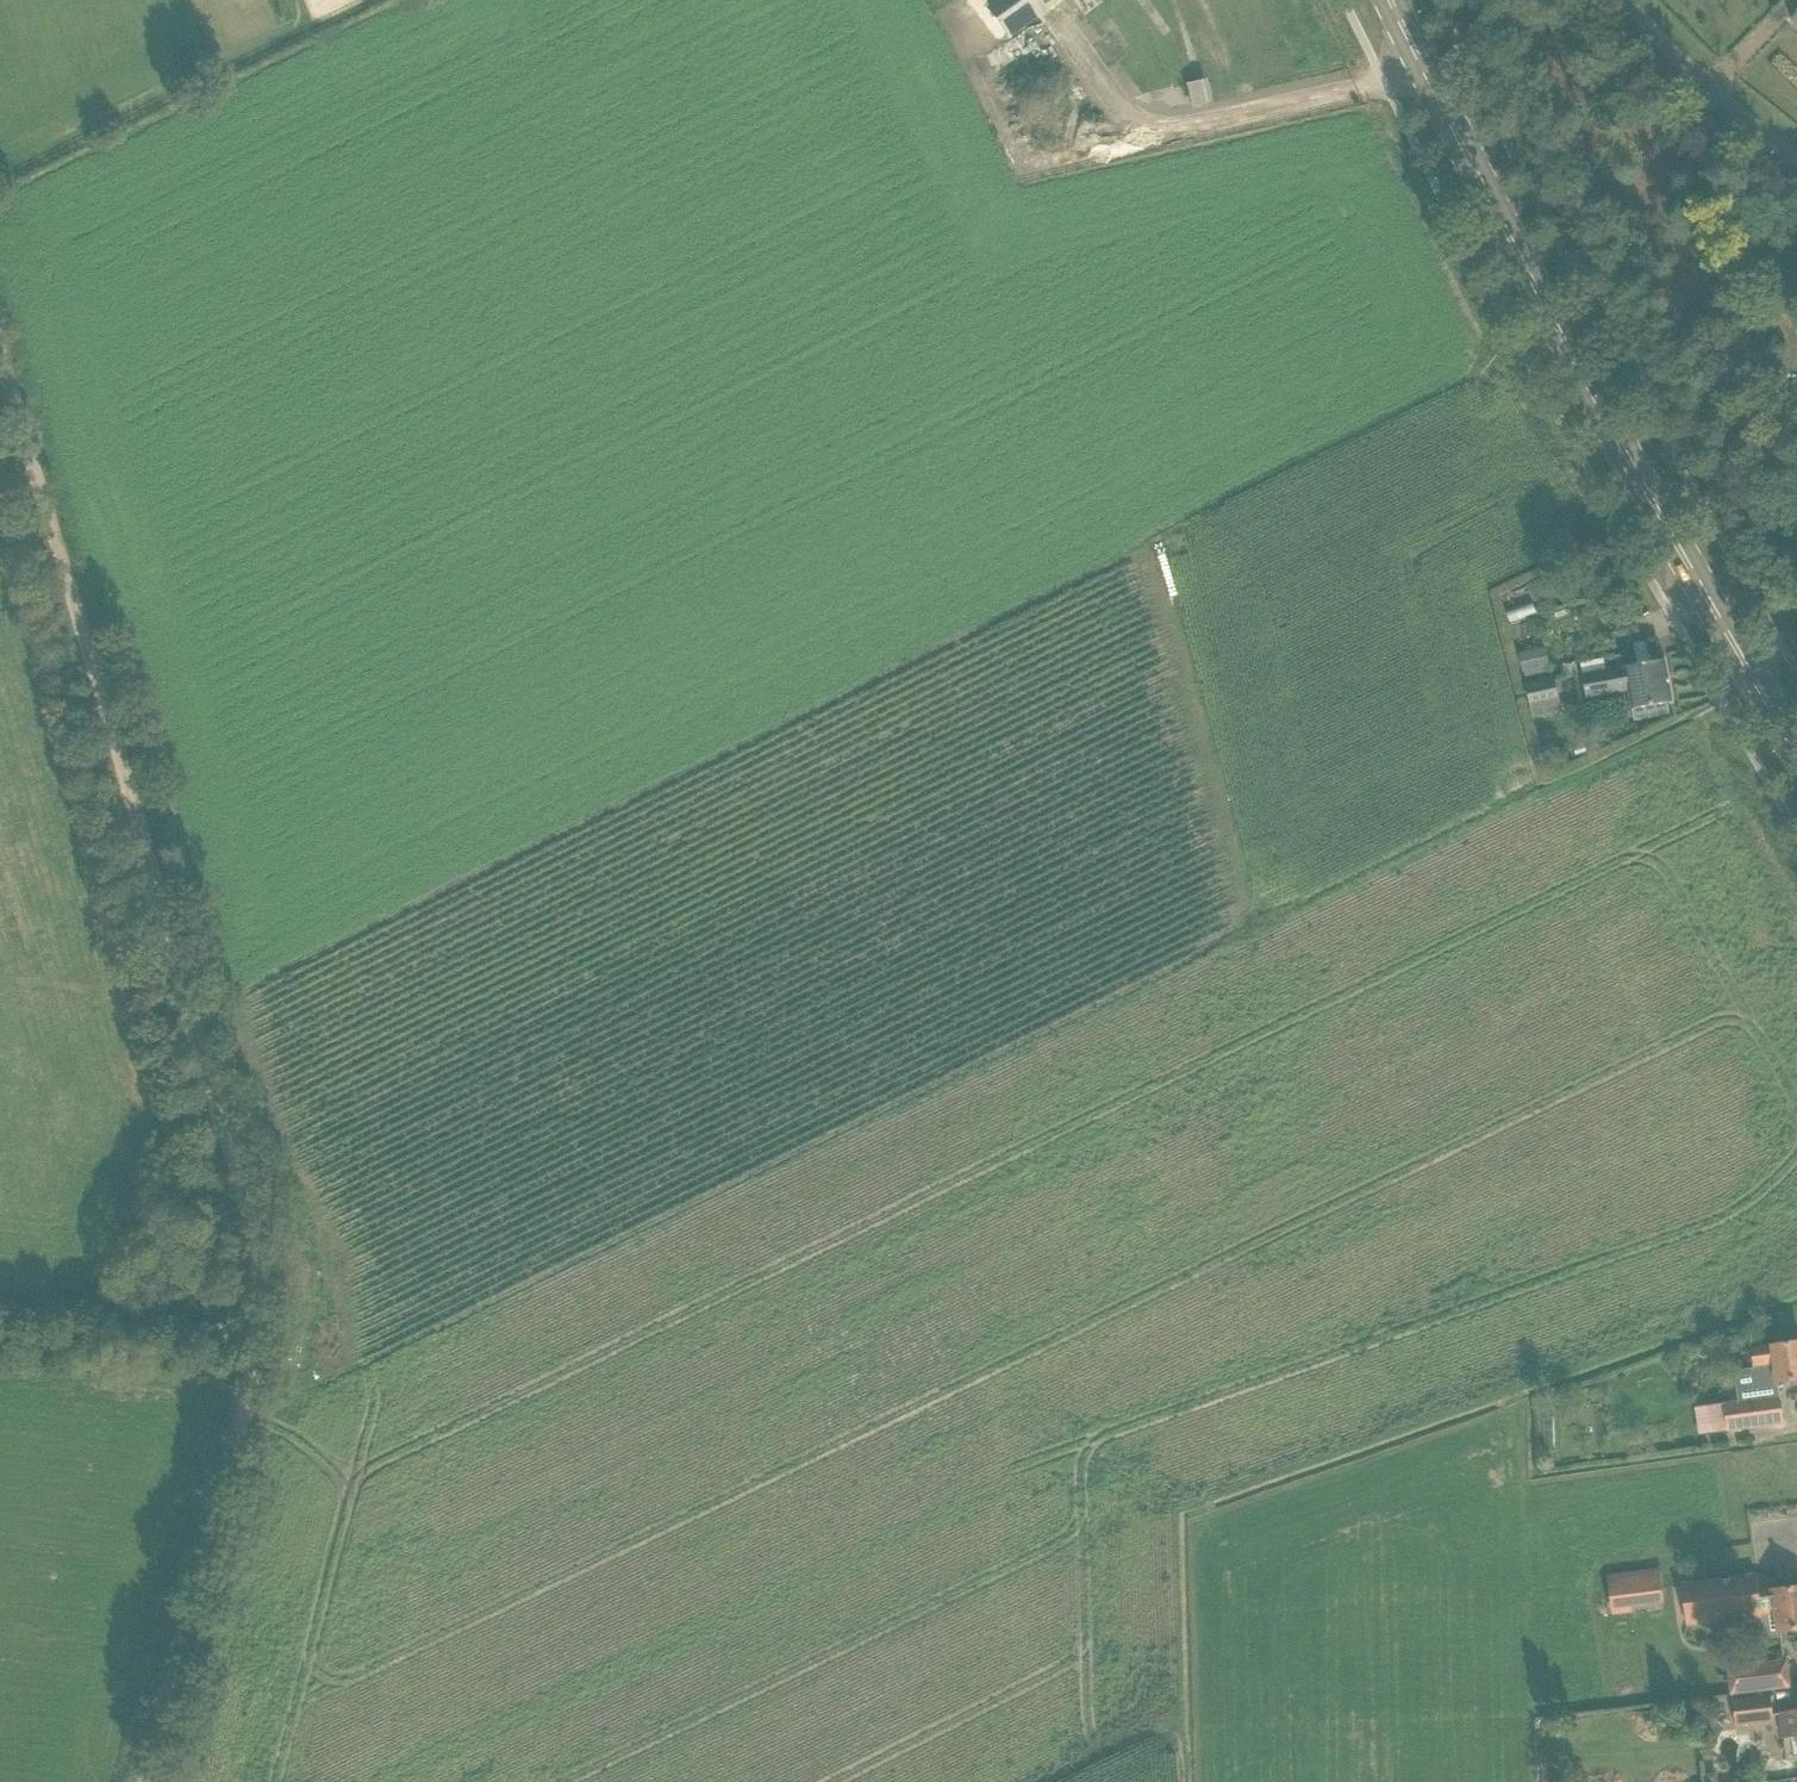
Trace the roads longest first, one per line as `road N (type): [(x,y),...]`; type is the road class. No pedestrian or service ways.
road 1 (track): [(0,352),(158,906),(205,1041),(251,1209),(263,1294),(148,1781)]
road 2 (primary): [(1796,745),(1481,187),(1392,0)]
road 3 (unclassified): [(1796,161),(1617,0)]
road 4 (track): [(863,0),(967,207)]

